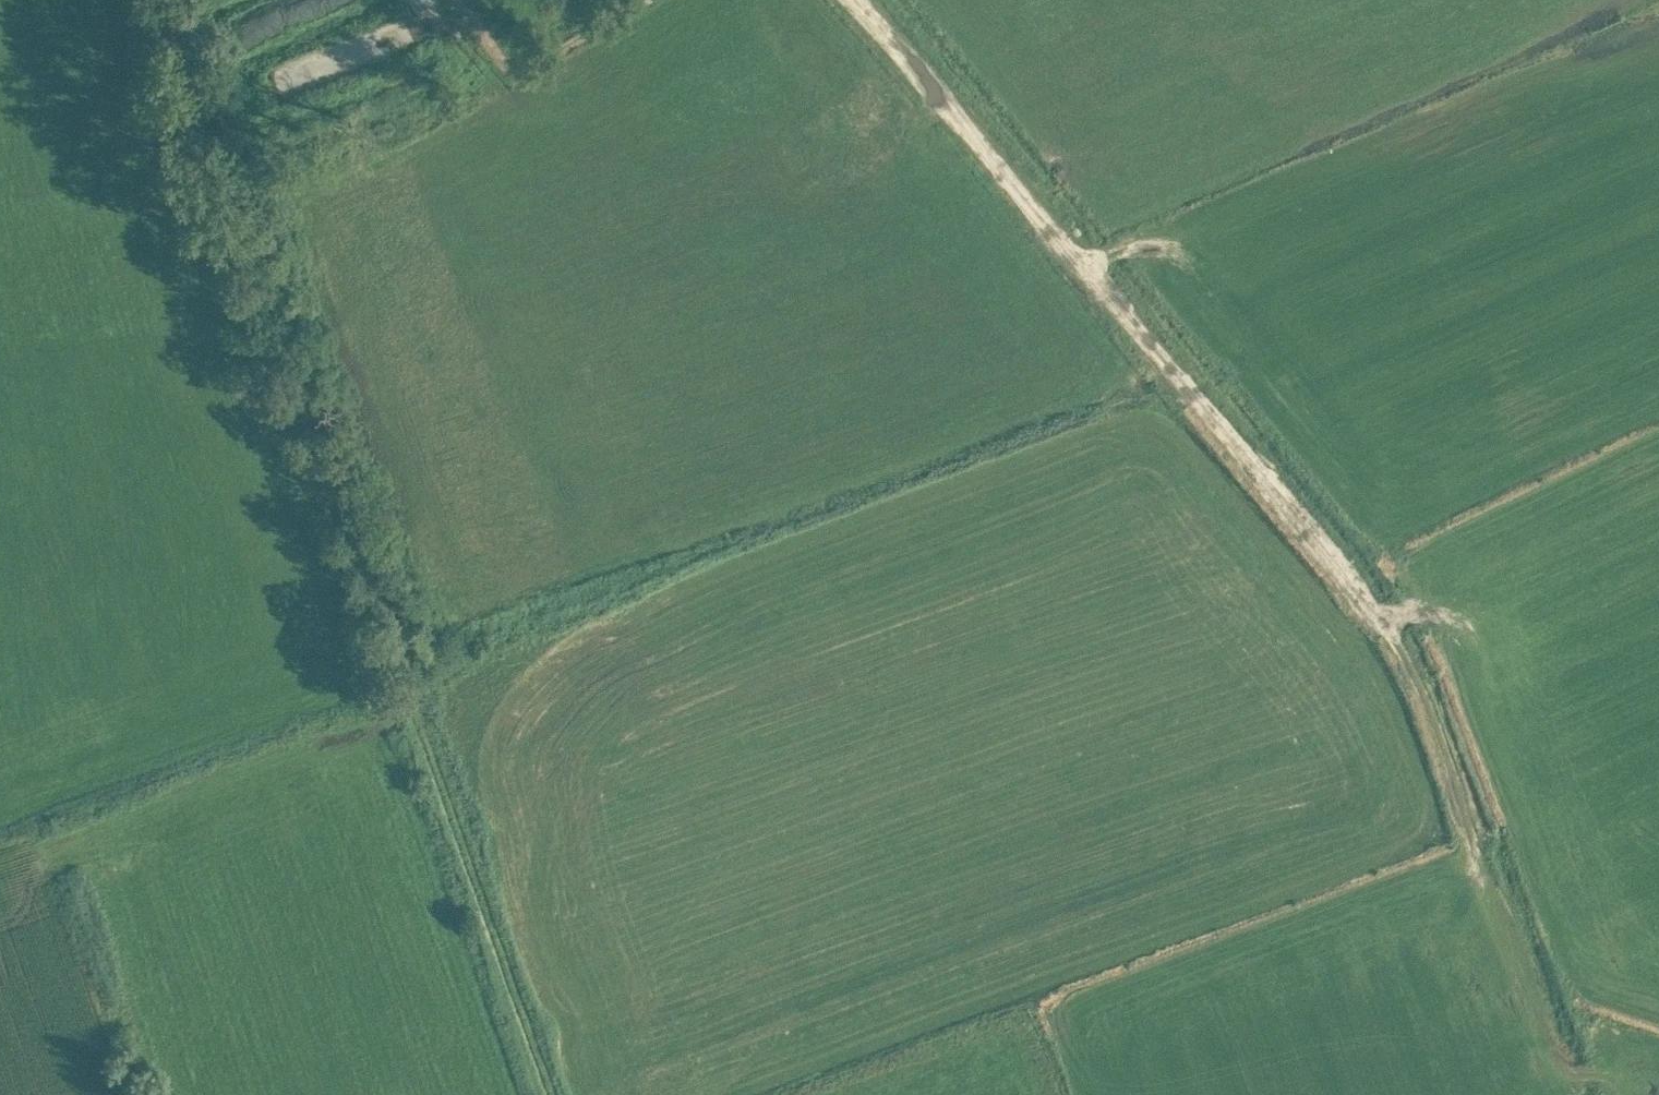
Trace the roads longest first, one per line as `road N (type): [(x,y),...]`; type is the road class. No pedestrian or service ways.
road 1 (track): [(164,0),(553,1094)]
road 2 (track): [(867,0),(1366,595),(1413,673),(1474,834)]

